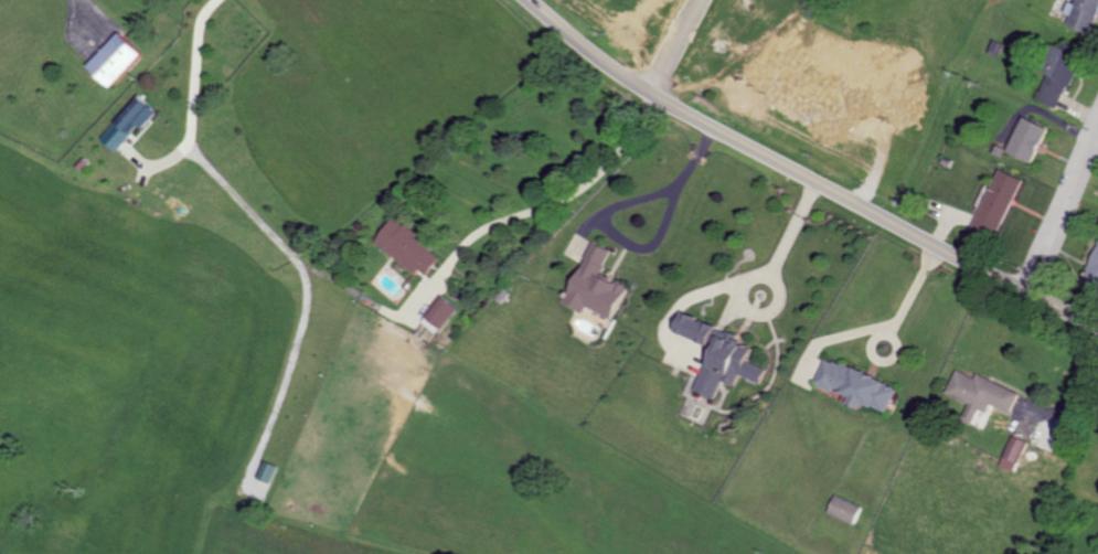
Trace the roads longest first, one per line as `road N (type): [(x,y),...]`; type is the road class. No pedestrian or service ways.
road 1 (secondary): [(1097,327),(693,118),(606,65),(528,0)]
road 2 (residential): [(1026,294),(1097,127)]

